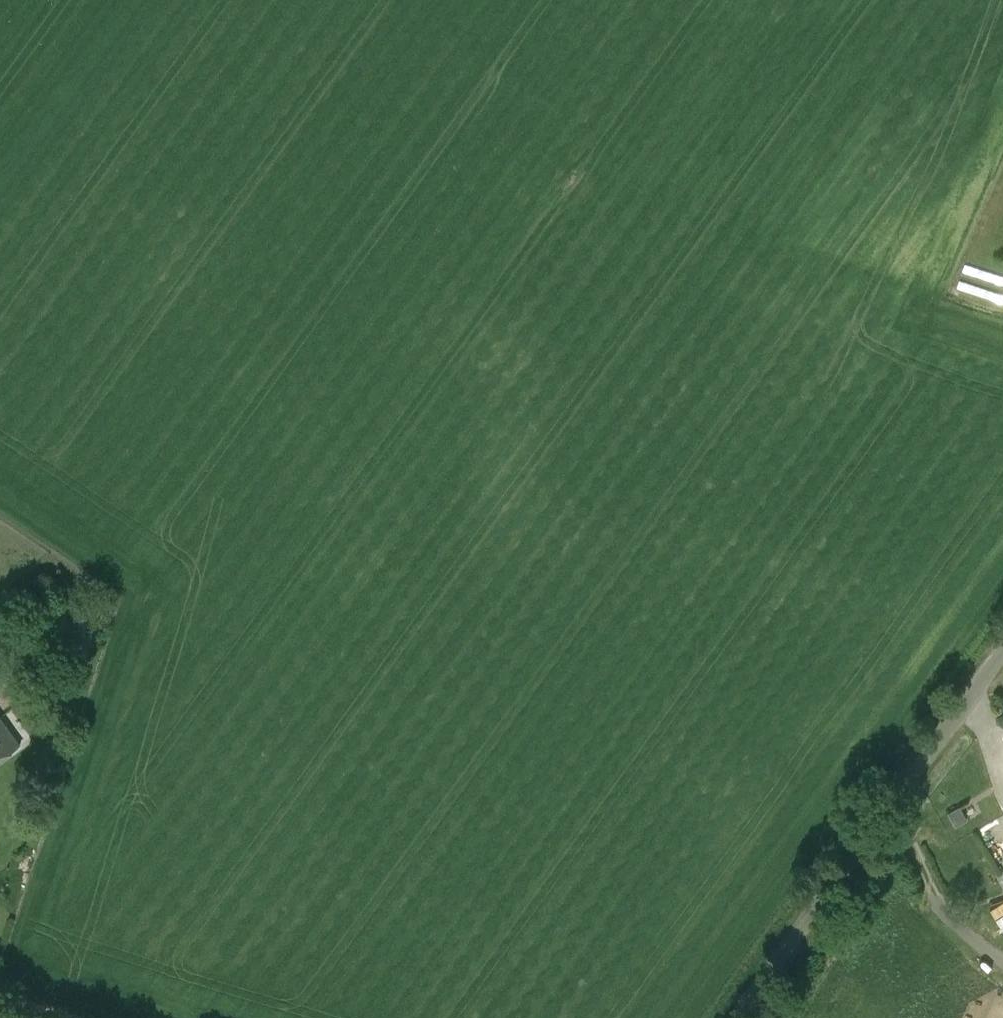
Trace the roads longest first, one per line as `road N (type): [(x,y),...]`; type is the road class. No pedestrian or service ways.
road 1 (unclassified): [(734,1017),(1002,651)]

